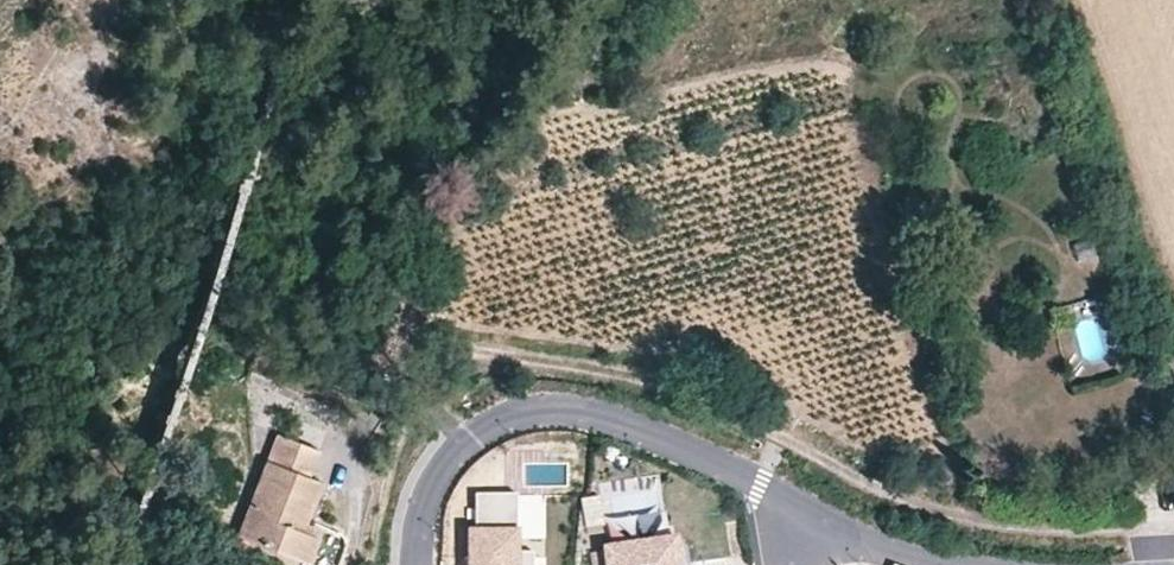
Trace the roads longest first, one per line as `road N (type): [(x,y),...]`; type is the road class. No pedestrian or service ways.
road 1 (track): [(1173,525),(1051,527),(954,514),(637,378),(401,340)]
road 2 (residential): [(415,564),(435,476),(475,431),(519,416),(613,420),(796,505)]
road 3 (residential): [(796,505),(868,539),(962,564)]

